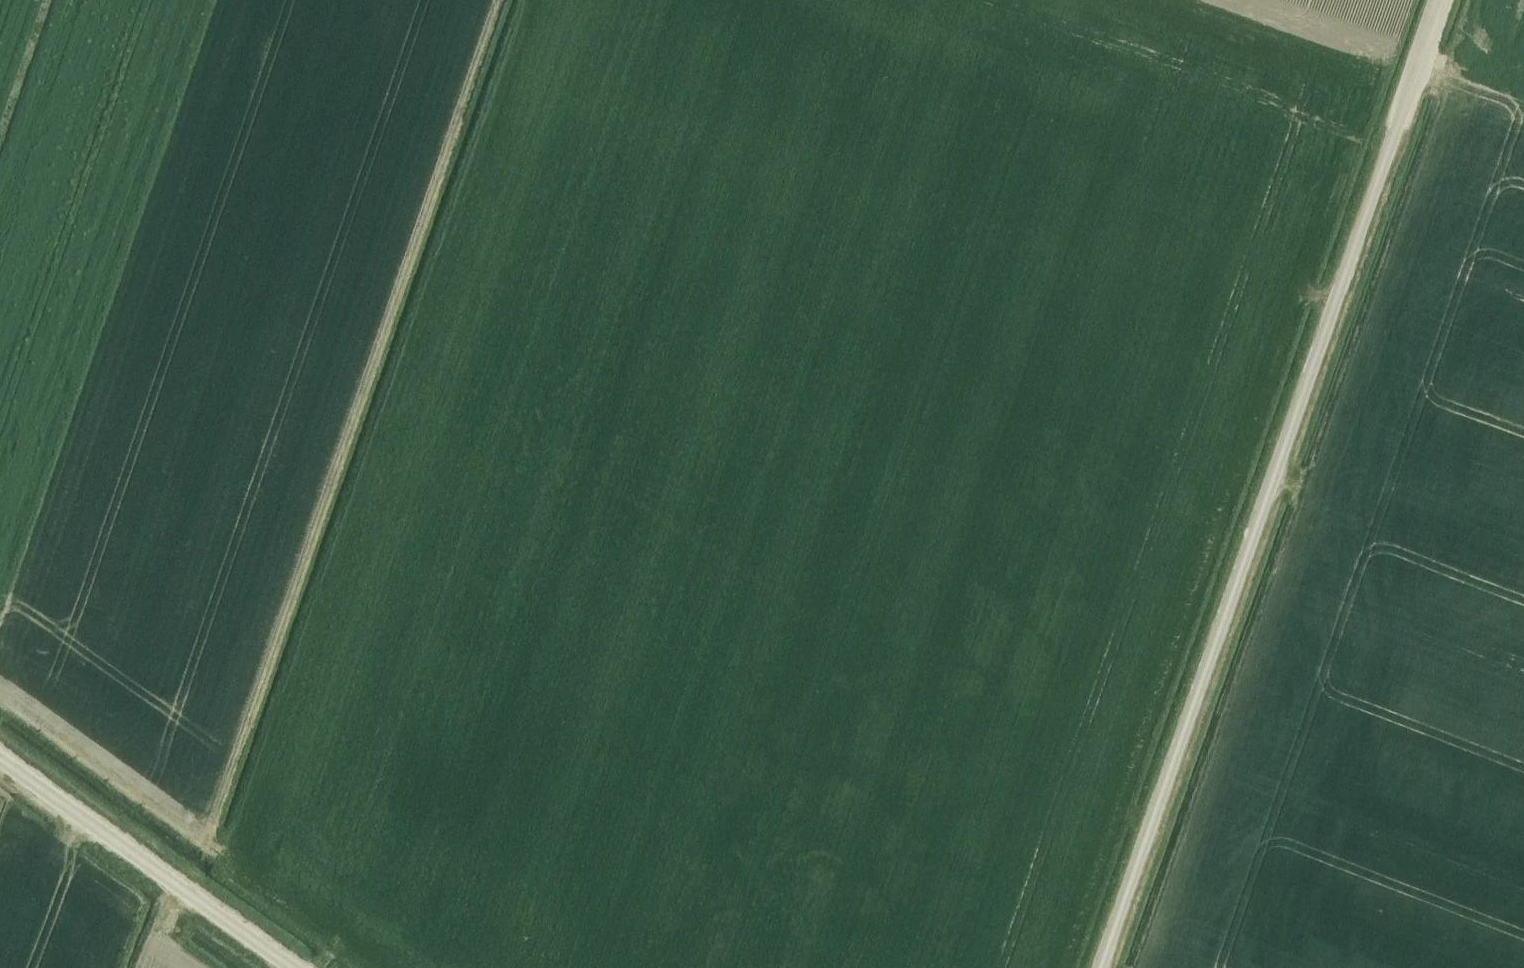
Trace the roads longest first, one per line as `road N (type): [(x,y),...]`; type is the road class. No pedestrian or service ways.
road 1 (unclassified): [(1097,967),(1427,0)]
road 2 (tertiary): [(289,967),(0,761)]

